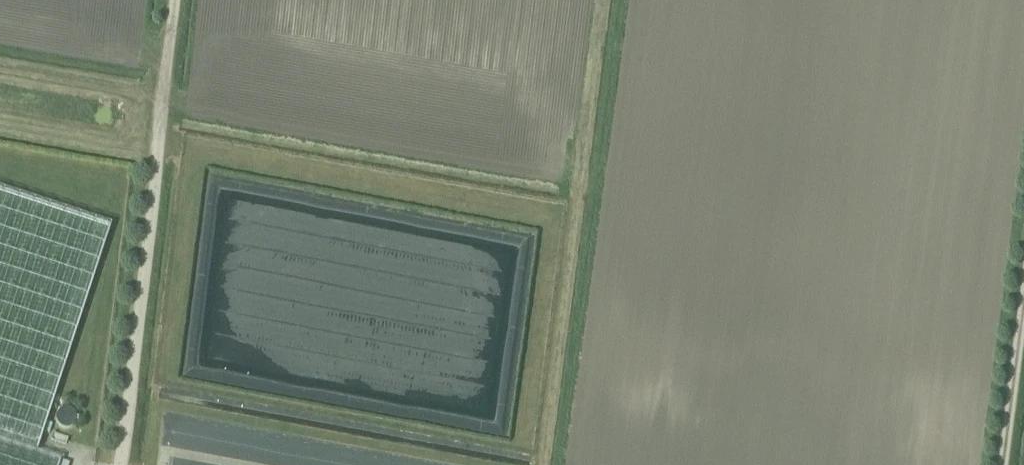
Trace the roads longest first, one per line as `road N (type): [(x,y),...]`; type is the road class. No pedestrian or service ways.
road 1 (track): [(121,464),(173,0)]
road 2 (track): [(1023,291),(1001,464)]

